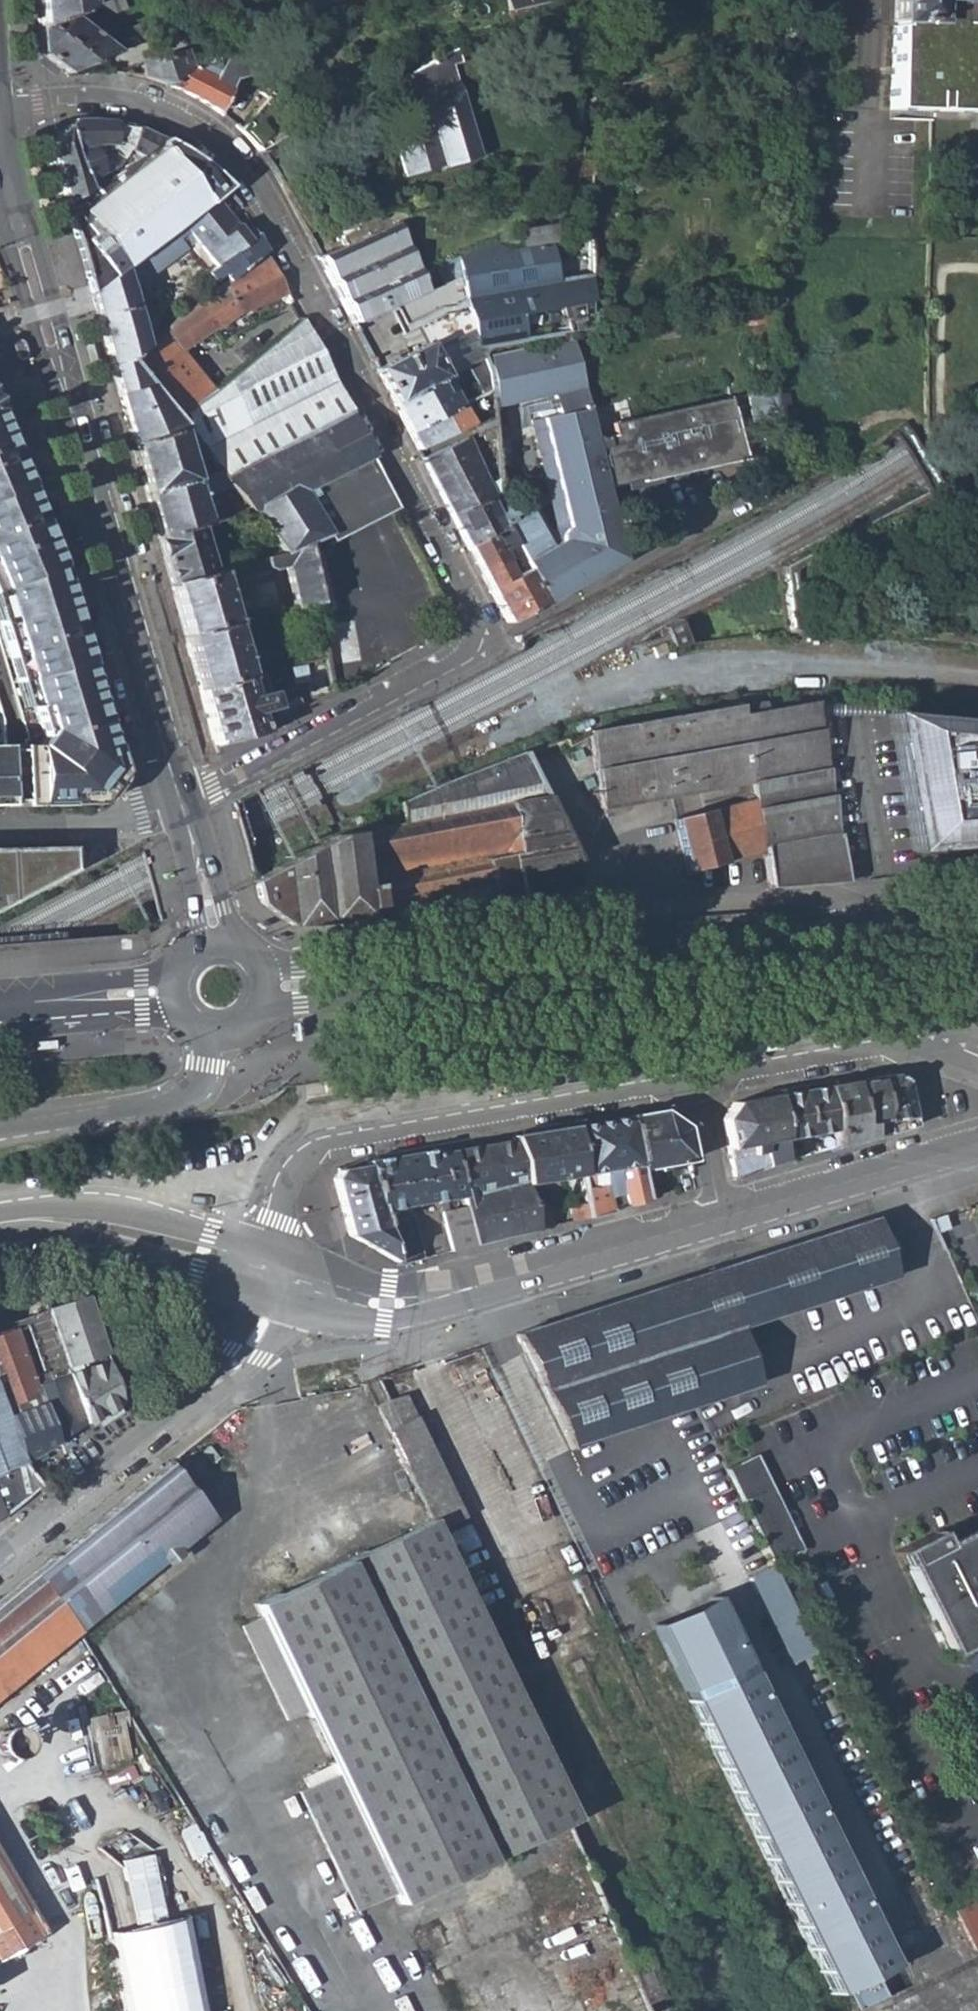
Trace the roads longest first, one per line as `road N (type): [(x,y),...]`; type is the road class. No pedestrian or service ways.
road 1 (residential): [(0,108),(67,95),(150,105),(203,133),(251,176),(487,642),(179,806)]
road 2 (primary): [(268,985),(913,933)]
road 3 (primary): [(5,183),(179,806)]
road 4 (residential): [(272,1270),(287,1193),(321,1150),(697,1083)]
road 5 (residential): [(541,754),(623,904),(641,911),(839,895),(913,933)]
road 6 (residential): [(272,1270),(387,1298),(432,1297),(721,1219)]
road 7 (residential): [(0,1559),(247,1356),(266,1321),(272,1270)]
road 8 (residential): [(0,1221),(94,1224),(272,1270)]
road 9 (residential): [(721,1219),(977,1143)]
road 10 (residential): [(216,1036),(180,1096),(151,1109),(0,1138)]
road 11 (residential): [(697,1083),(920,1046)]
road 12 (residential): [(179,806),(97,824),(0,827)]
road 13 (primary): [(0,1005),(170,991)]
road 14 (residential): [(697,1083),(721,1219)]
road 15 (primary): [(179,806),(214,938)]

